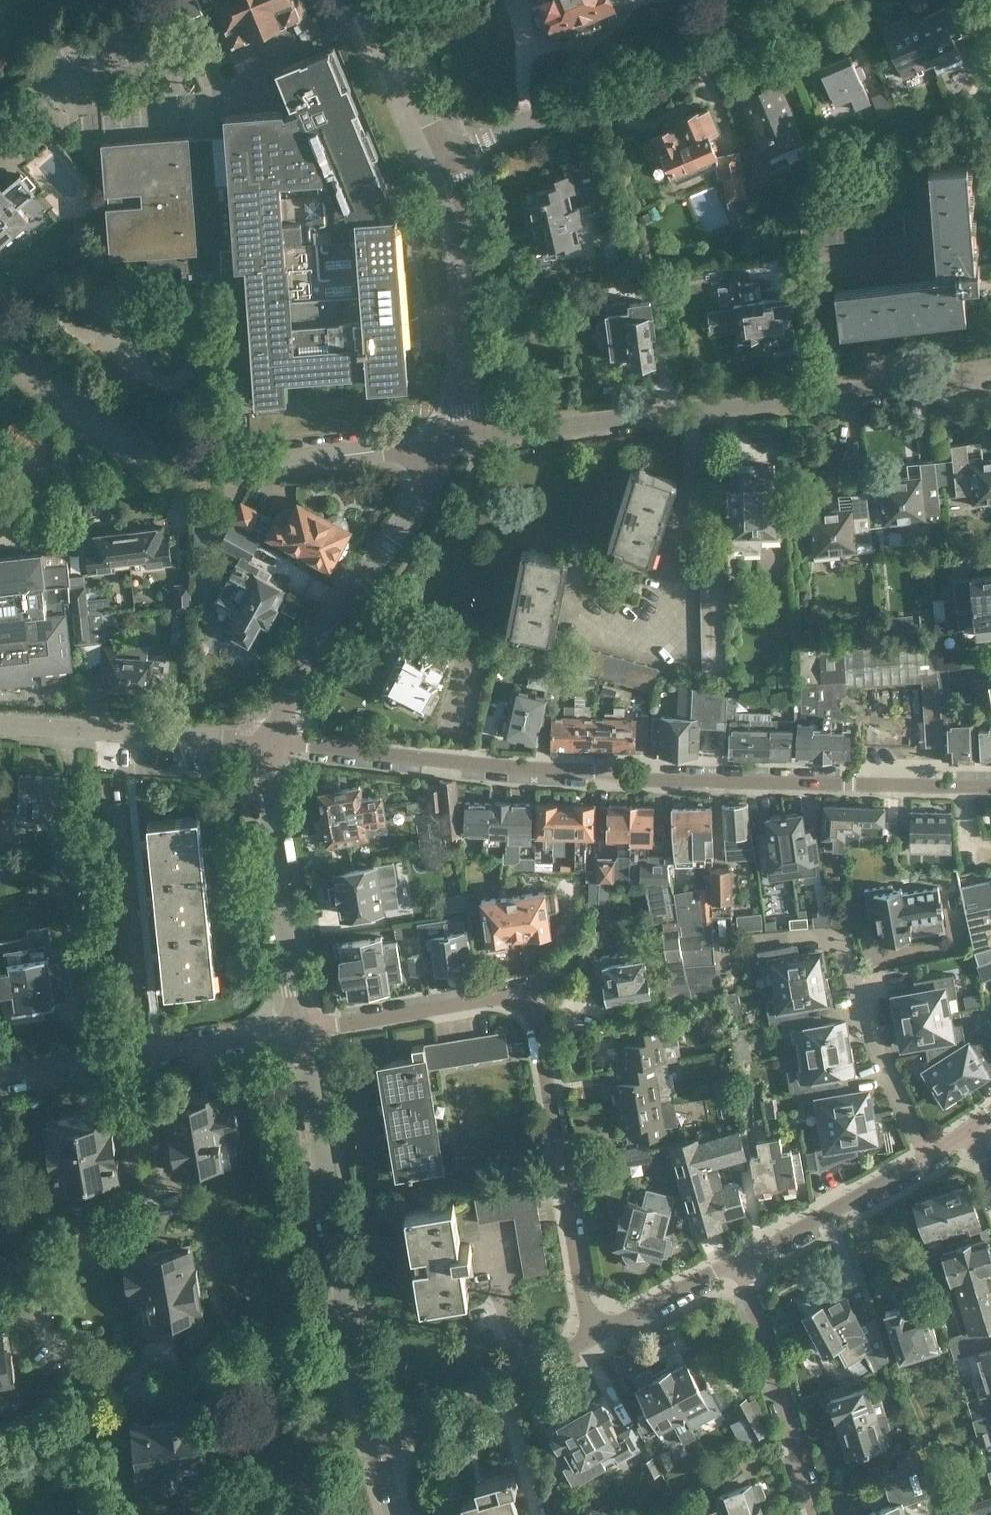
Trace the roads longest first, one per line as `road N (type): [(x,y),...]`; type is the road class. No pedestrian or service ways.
road 1 (secondary): [(990,786),(636,778),(275,745)]
road 2 (residential): [(351,1347),(253,1369),(116,1369),(42,1355),(34,1328),(45,1306),(157,1226),(174,1191),(174,1155),(125,1151)]
road 3 (residential): [(591,1334),(533,1009),(513,994),(301,1032)]
road 4 (residential): [(462,429),(497,433),(990,376)]
road 5 (residential): [(443,463),(382,449),(184,470),(140,458),(0,344)]
road 6 (residential): [(448,157),(821,0)]
road 7 (tertiary): [(275,745),(331,624),(443,463)]
road 8 (tertiary): [(351,1347),(301,1032)]
road 9 (residential): [(301,1032),(0,1078)]
road 10 (tertiary): [(301,1032),(272,824),(275,745)]
road 11 (tertiary): [(462,429),(476,276),(448,157)]
road 12 (secondary): [(0,725),(275,745)]
road 13 (residential): [(740,1258),(814,1514)]
road 14 (residential): [(374,1452),(591,1334)]
road 15 (residential): [(740,1258),(927,1157)]
road 16 (residential): [(927,1157),(854,977)]
road 17 (tertiary): [(448,157),(376,0)]
road 18 (residential): [(591,1334),(740,1258)]

